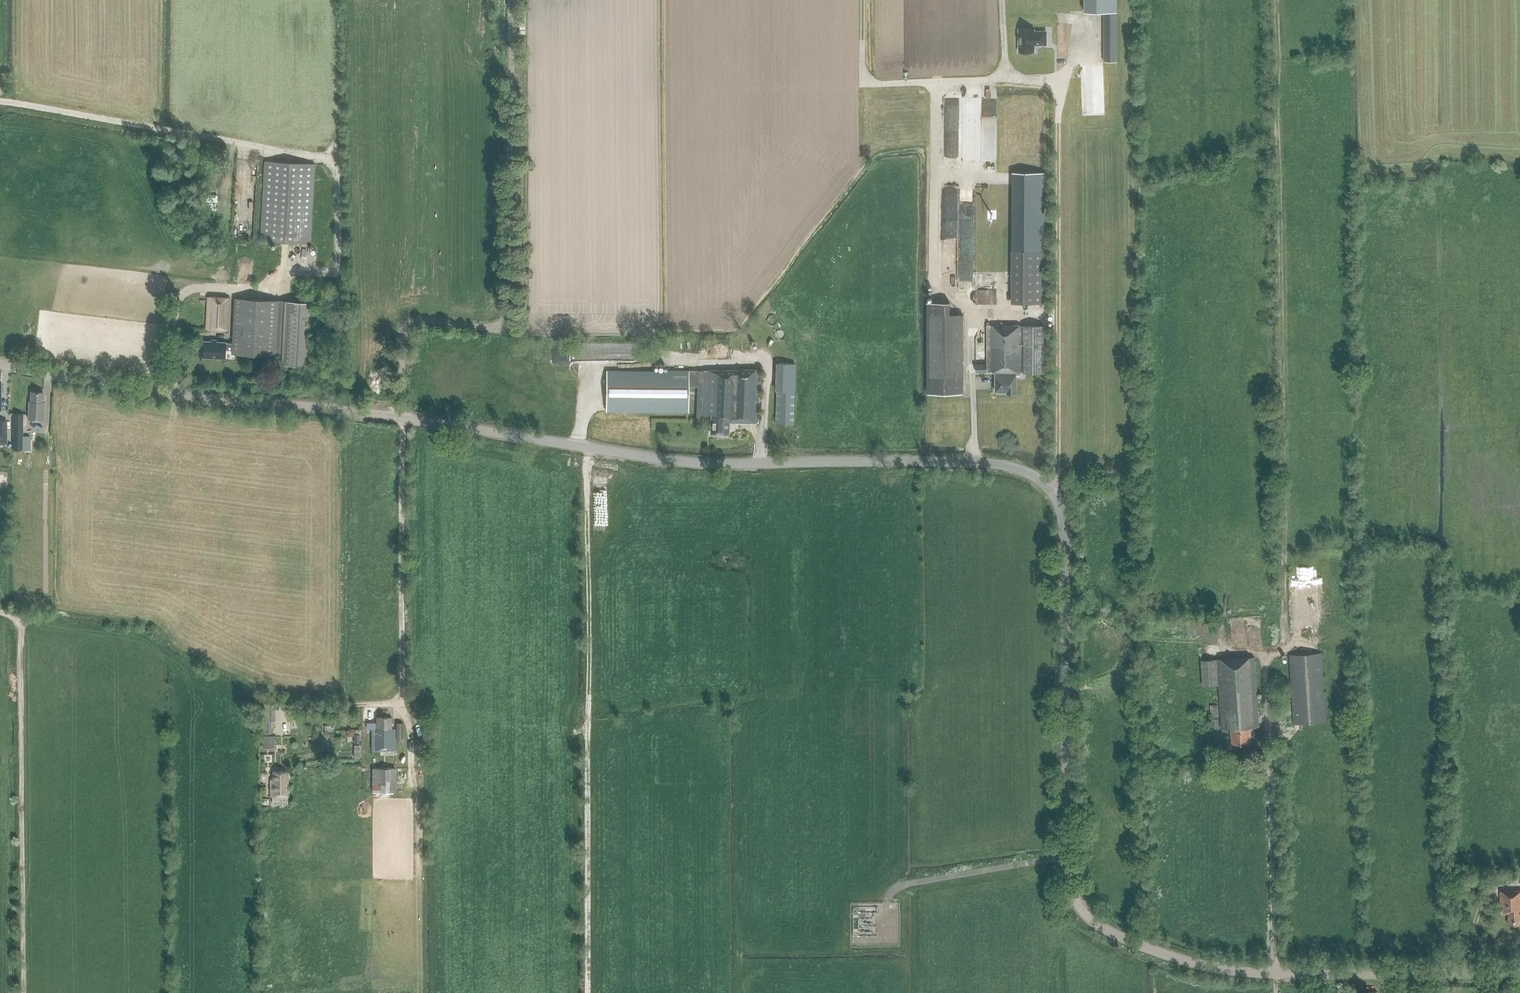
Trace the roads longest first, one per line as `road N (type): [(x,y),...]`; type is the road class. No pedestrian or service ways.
road 1 (tertiary): [(1519,969),(1238,971),(1154,952),(1088,918),(1068,880),(1062,521),(1051,491),(1021,471),(971,462),(685,463),(402,418),(187,397),(0,363)]
road 2 (track): [(512,0),(511,314),(493,326),(422,320),(409,325),(407,336),(404,702),(287,710)]
road 3 (track): [(1046,486),(1058,447),(1058,77)]

